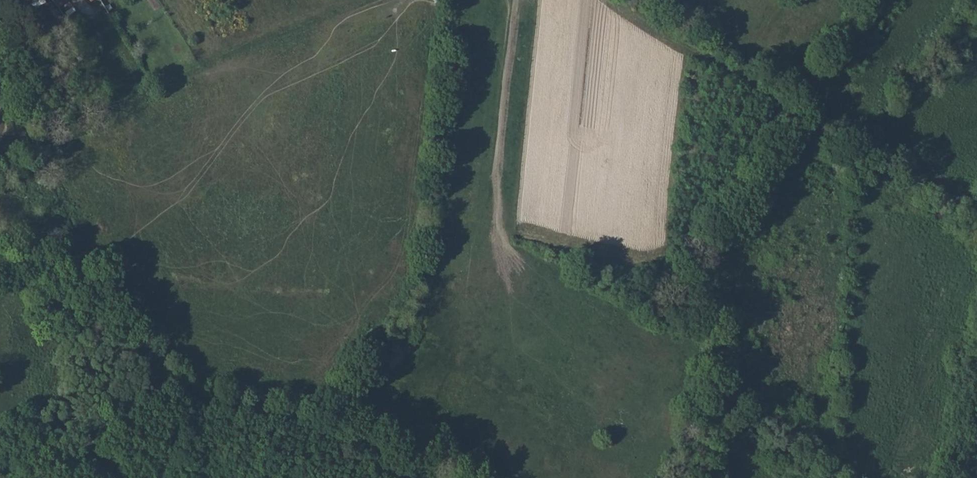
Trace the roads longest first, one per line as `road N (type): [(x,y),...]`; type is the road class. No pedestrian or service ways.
road 1 (track): [(612,0),(719,65)]

